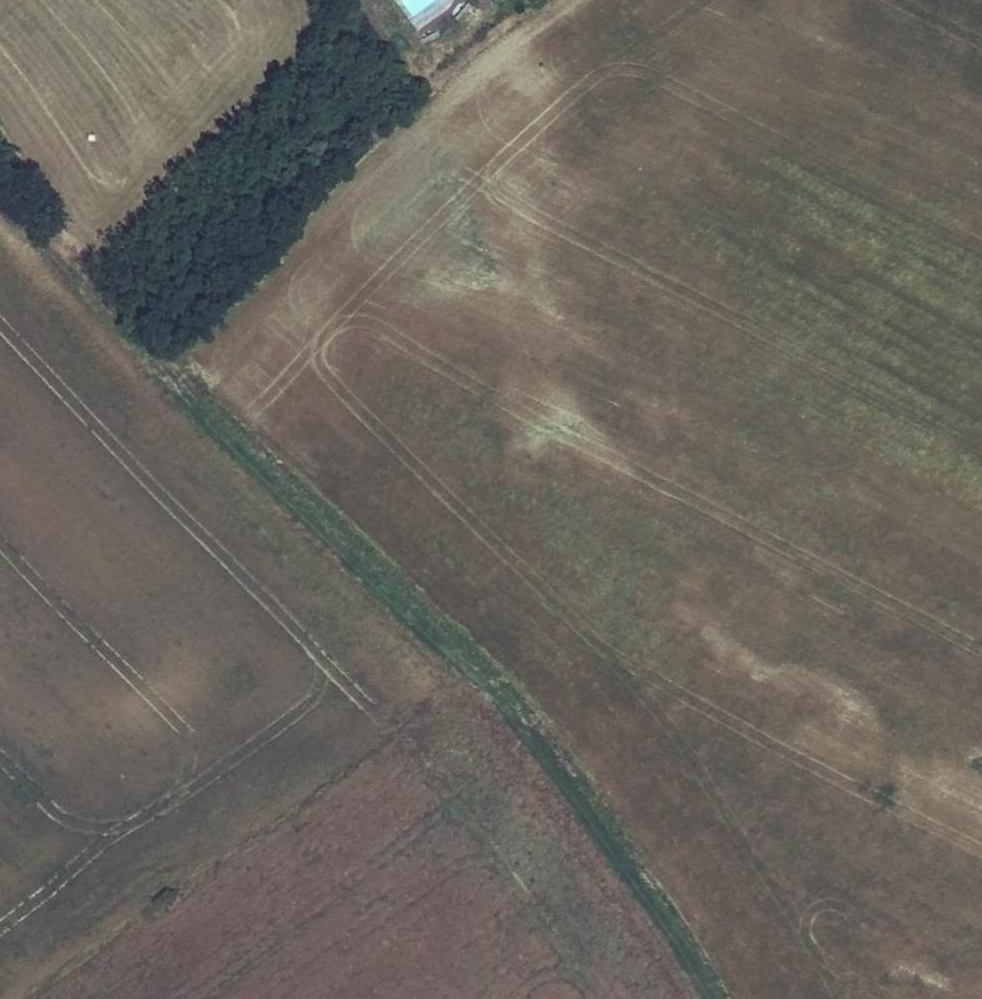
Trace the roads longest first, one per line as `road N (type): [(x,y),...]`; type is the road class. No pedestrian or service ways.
road 1 (track): [(712,998),(523,721),(163,375),(0,188)]

